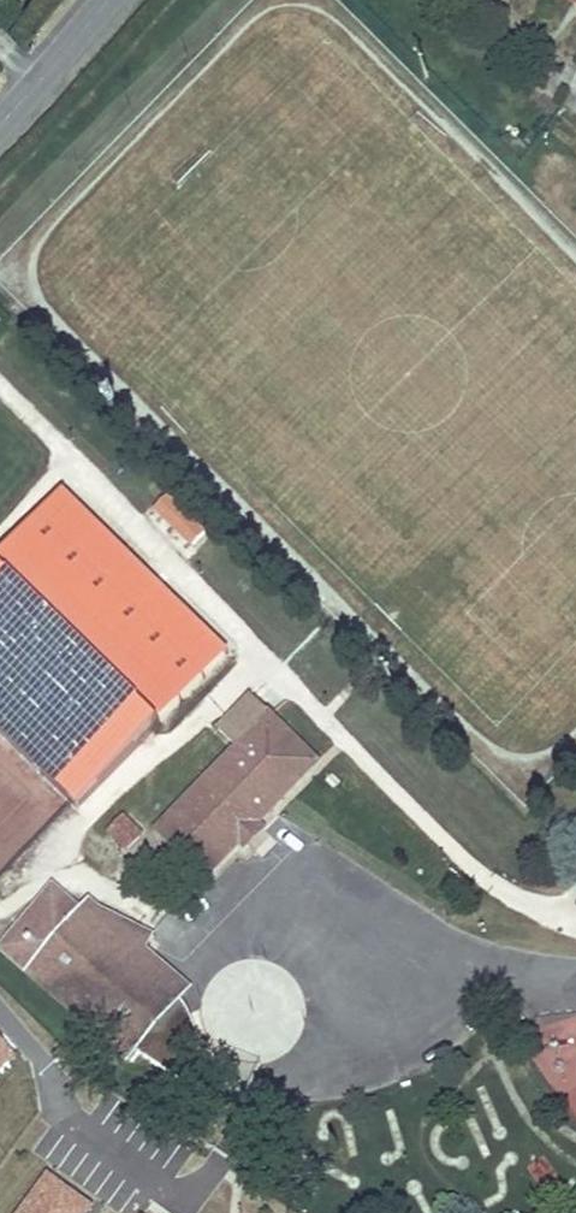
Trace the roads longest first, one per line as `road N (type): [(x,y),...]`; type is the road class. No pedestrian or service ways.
road 1 (residential): [(0,120),(104,0)]

